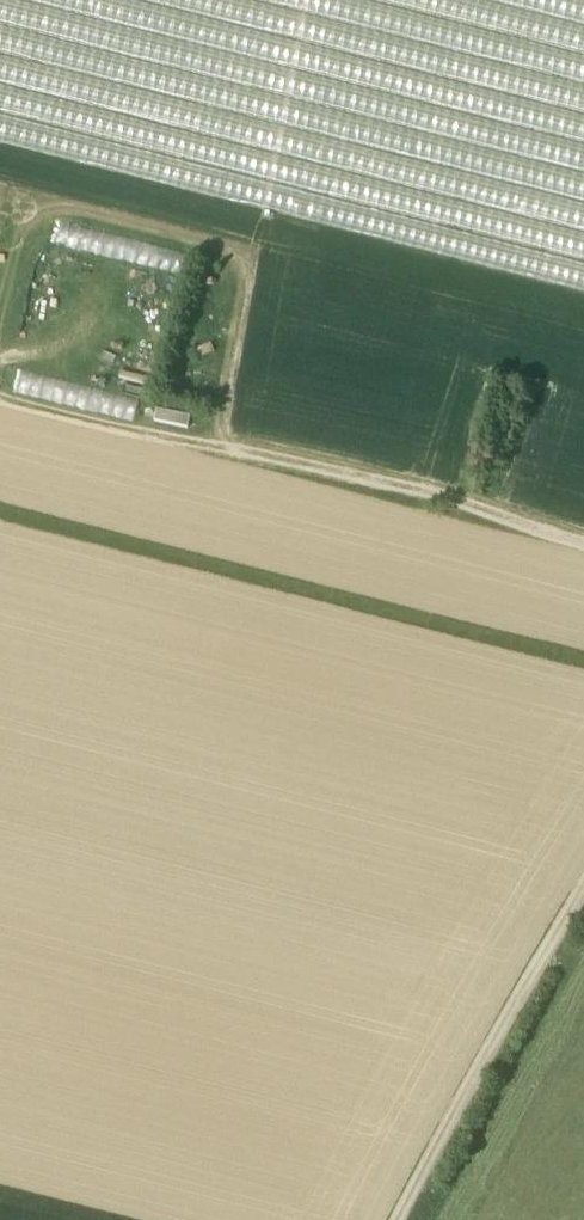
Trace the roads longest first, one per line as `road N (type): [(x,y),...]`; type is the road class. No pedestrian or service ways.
road 1 (track): [(403,1219),(583,900)]

